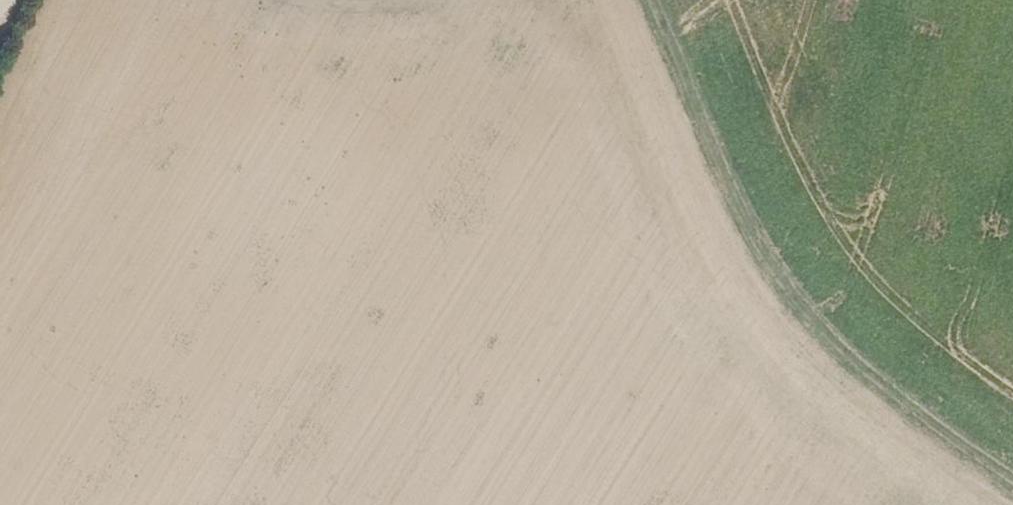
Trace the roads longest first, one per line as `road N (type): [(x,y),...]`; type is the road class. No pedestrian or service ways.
road 1 (track): [(662,0),(737,184),(794,290),(877,383),(1012,476)]

